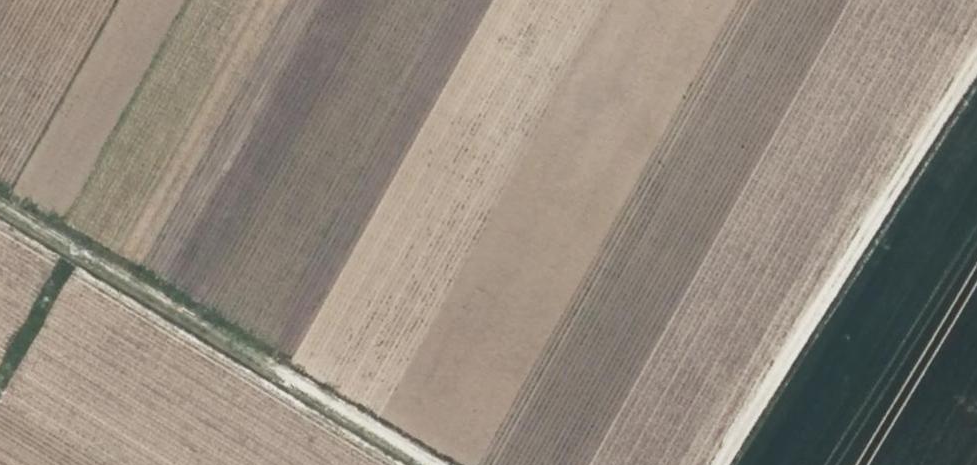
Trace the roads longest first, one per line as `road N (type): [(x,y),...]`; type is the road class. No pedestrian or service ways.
road 1 (track): [(976,42),(711,464)]

